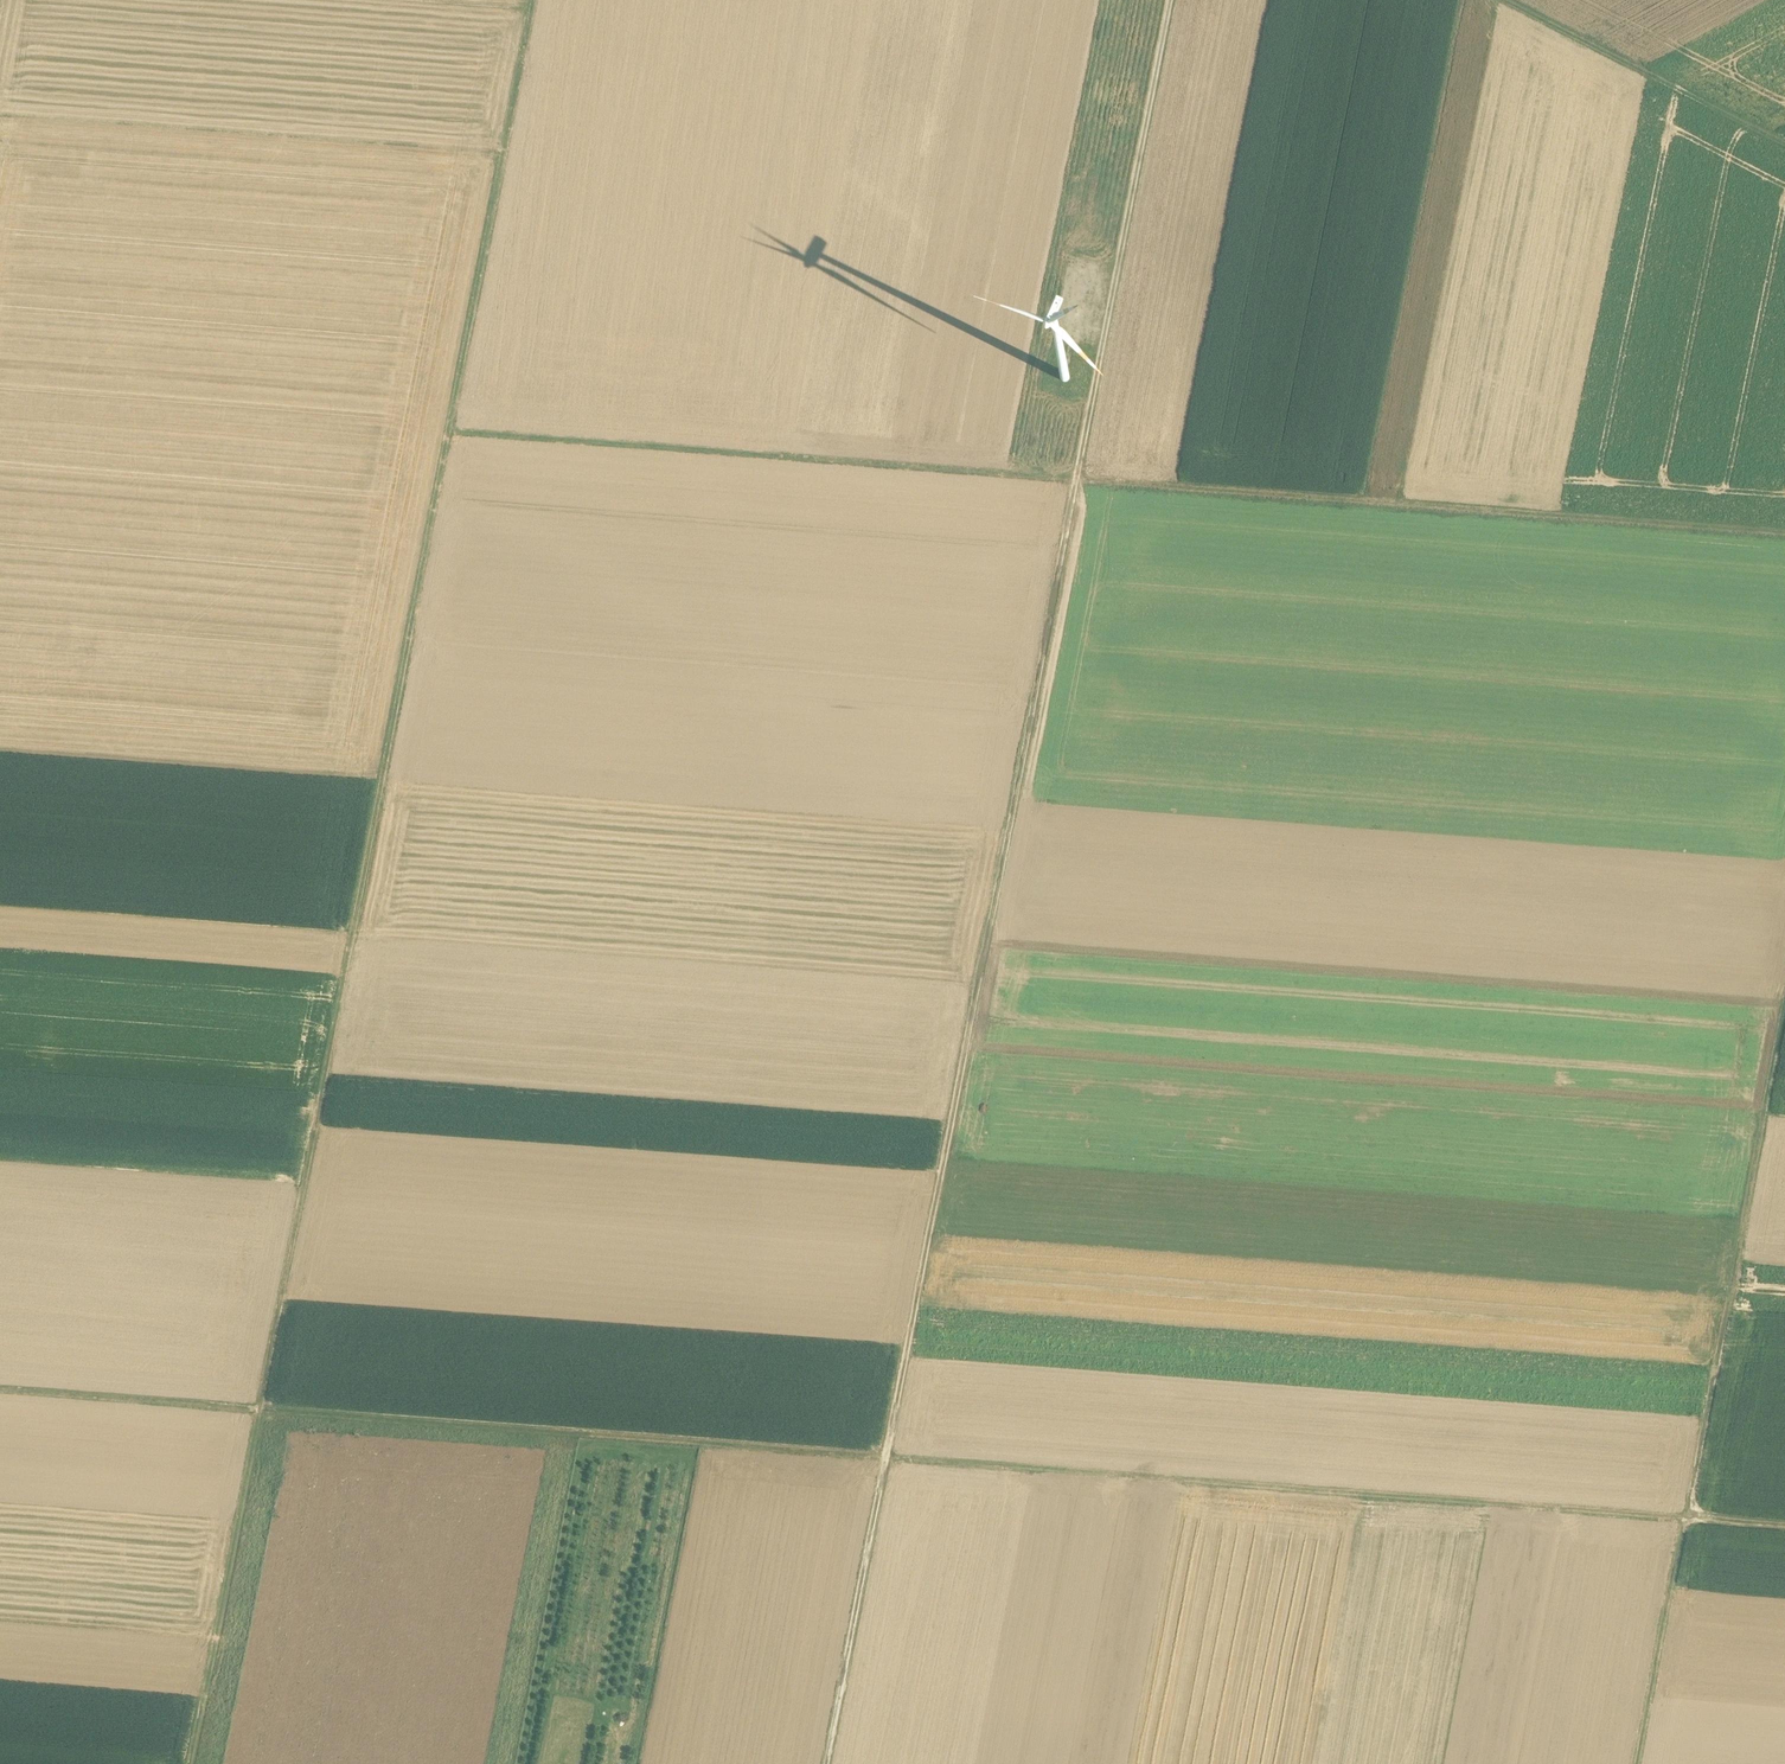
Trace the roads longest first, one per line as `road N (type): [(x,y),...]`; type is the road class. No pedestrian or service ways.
road 1 (track): [(1784,1527),(614,1445),(0,1391)]
road 2 (track): [(189,1763),(521,65)]
road 3 (track): [(1784,535),(450,433)]
road 4 (track): [(885,1458),(1040,714),(1102,351)]
road 5 (track): [(1685,1520),(1784,1009)]
road 6 (track): [(1076,347),(1102,351),(1171,0)]
road 7 (track): [(1502,0),(1784,145)]
road 8 (track): [(885,1458),(832,1763)]
road 9 (track): [(1685,1520),(1647,1763)]
road 10 (track): [(1784,13),(1662,81)]

